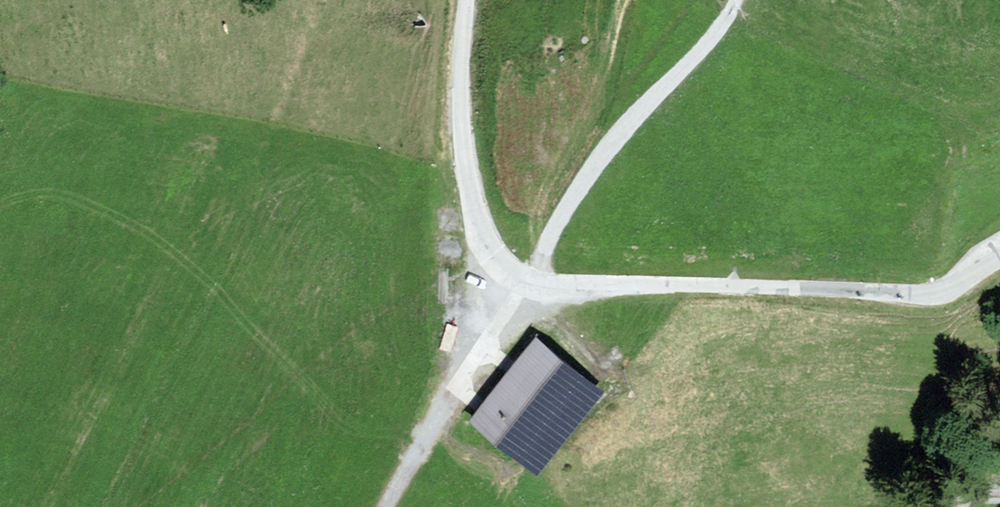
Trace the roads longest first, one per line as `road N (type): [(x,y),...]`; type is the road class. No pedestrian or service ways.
road 1 (unclassified): [(999,257),(931,295),(545,285),(518,277),(488,242),(468,155),(470,0)]
road 2 (track): [(736,0),(725,24),(573,193),(387,506)]

